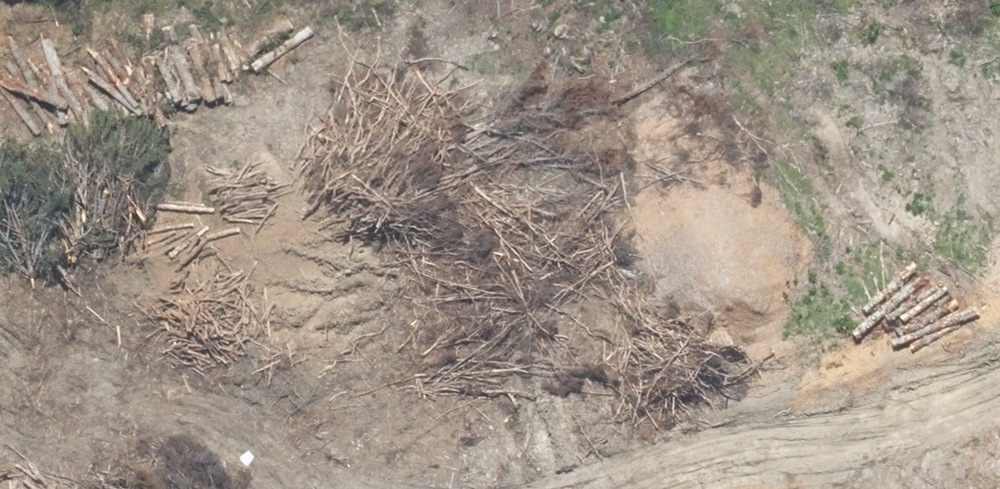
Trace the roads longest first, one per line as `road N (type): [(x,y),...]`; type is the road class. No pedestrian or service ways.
road 1 (trunk): [(62,488),(999,242)]
road 2 (trunk): [(999,320),(376,488)]

